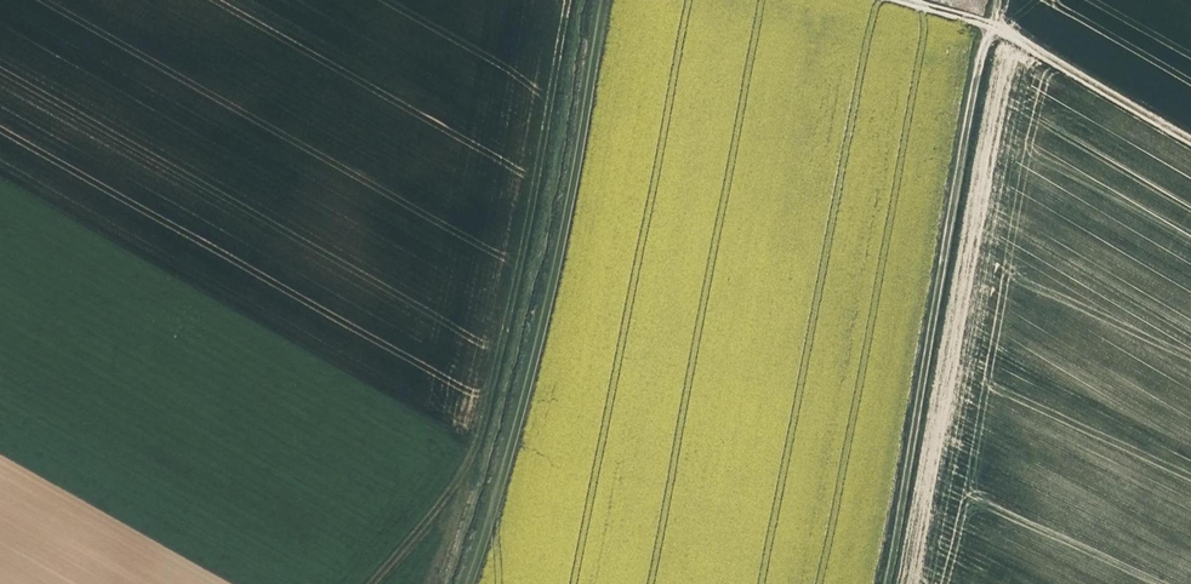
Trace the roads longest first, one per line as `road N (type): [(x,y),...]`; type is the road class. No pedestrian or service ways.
road 1 (track): [(1190,134),(995,18),(977,66),(893,583)]
road 2 (track): [(570,0),(544,181),(480,474),(382,583)]

